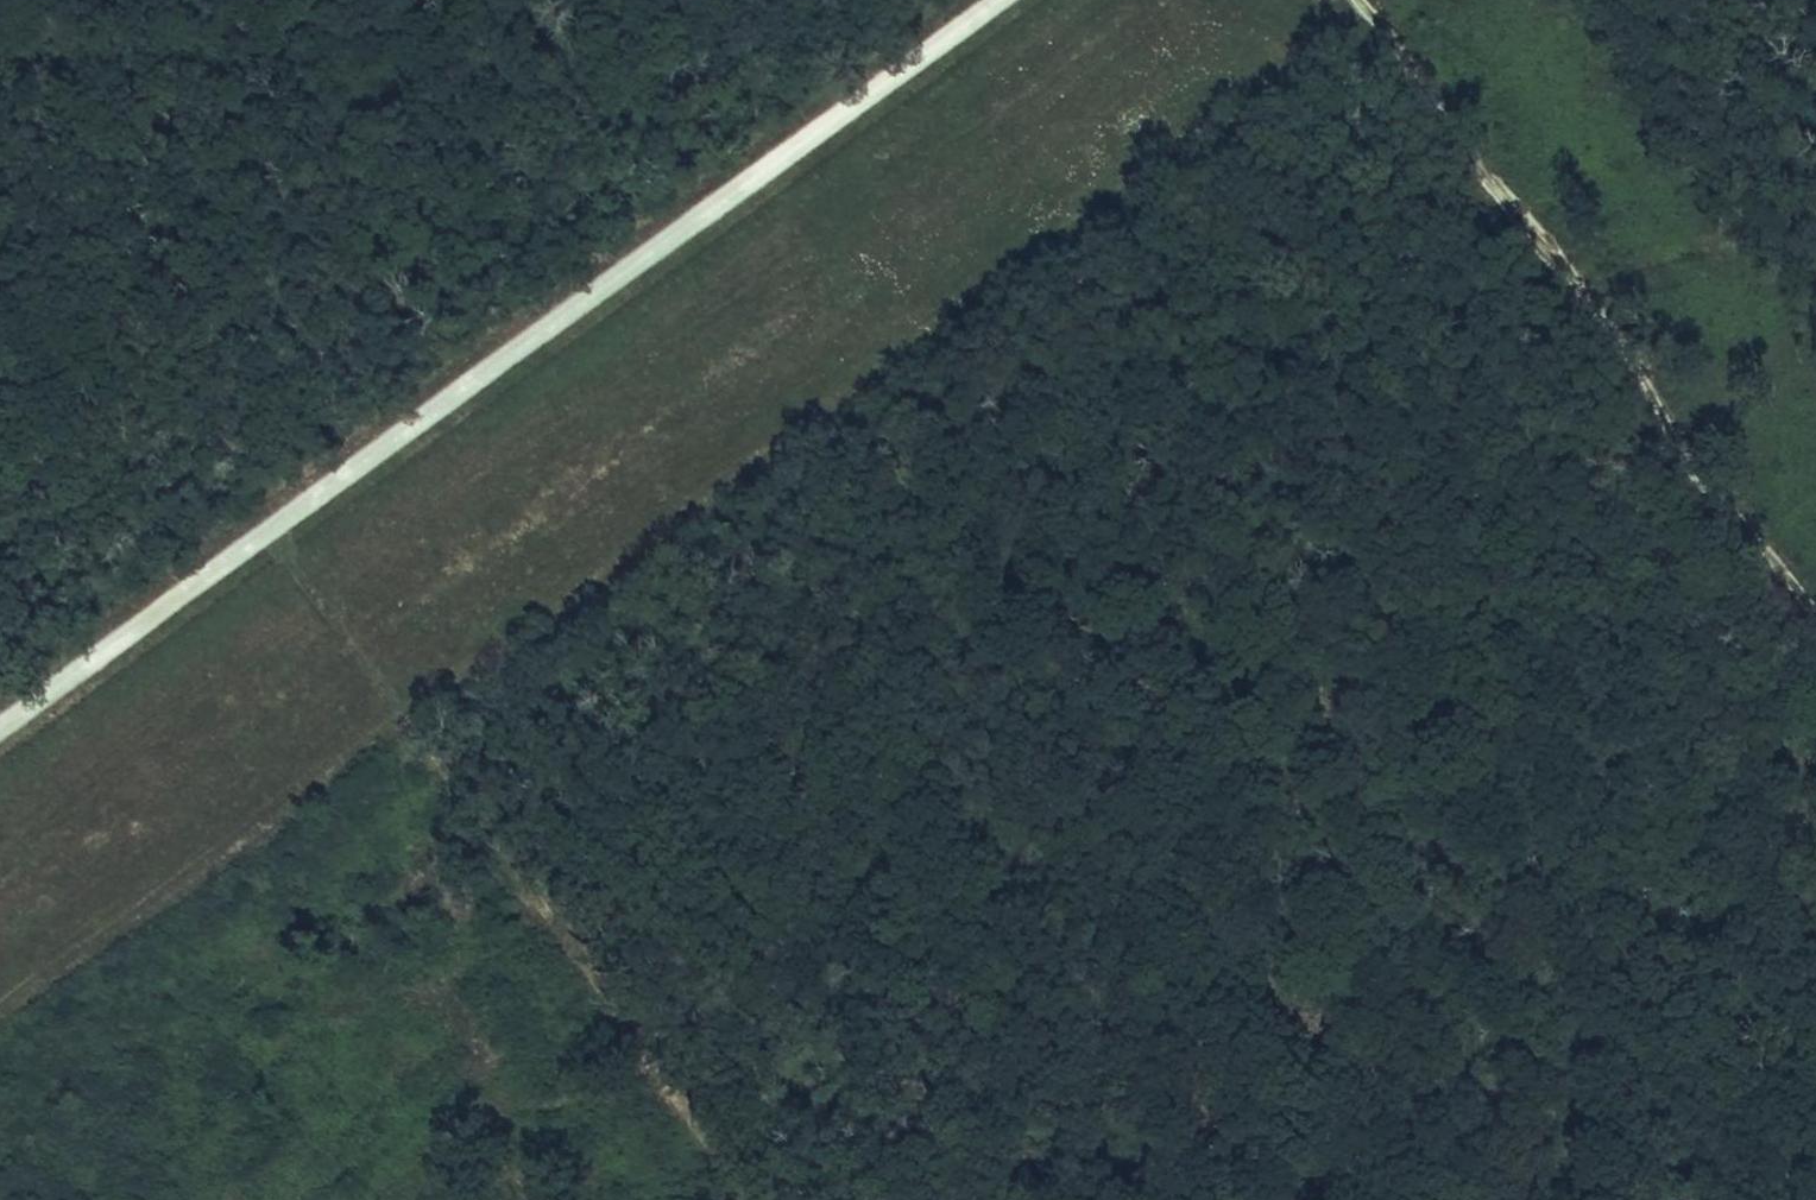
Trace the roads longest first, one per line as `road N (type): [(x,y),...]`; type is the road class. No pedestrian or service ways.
road 1 (track): [(997,0),(0,726)]
road 2 (track): [(1358,0),(1815,611)]

